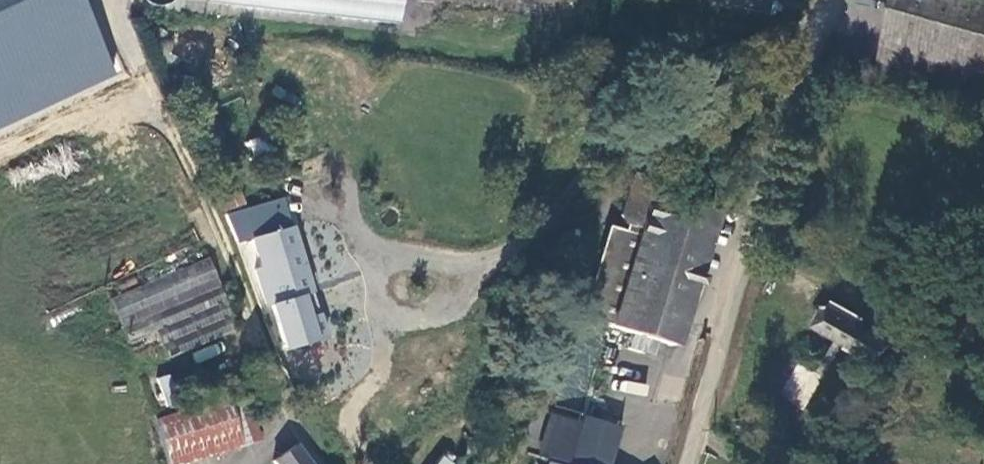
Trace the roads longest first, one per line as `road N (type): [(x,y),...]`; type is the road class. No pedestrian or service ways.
road 1 (track): [(322,463),(123,0)]
road 2 (unclassified): [(832,0),(743,249),(684,463)]

